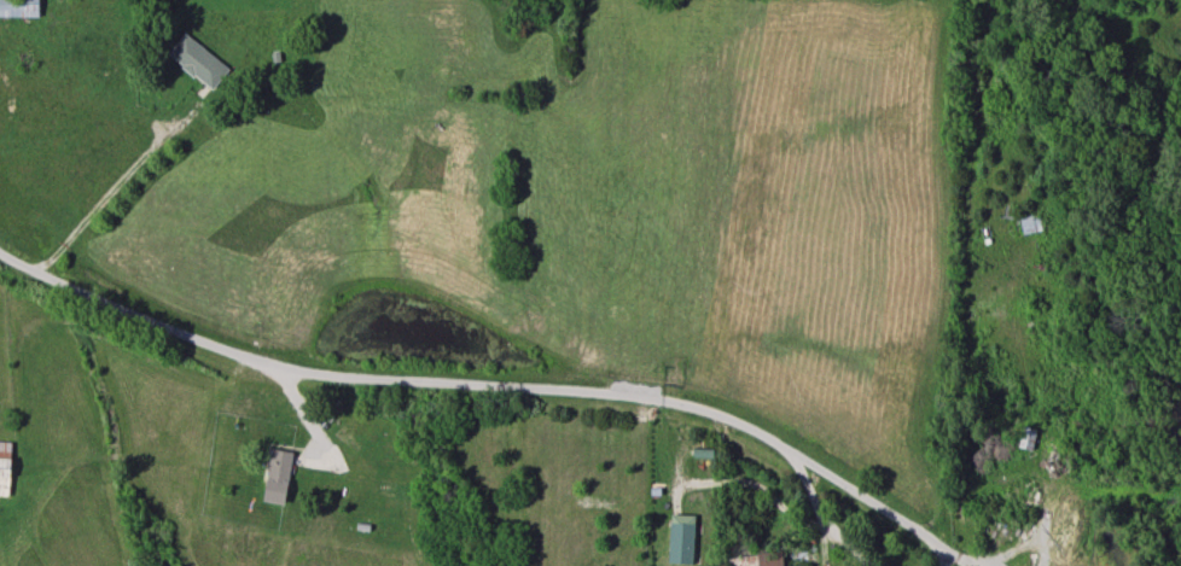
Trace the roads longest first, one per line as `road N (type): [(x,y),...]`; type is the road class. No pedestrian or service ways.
road 1 (residential): [(0,254),(35,276),(287,374),(665,403),(731,422),(948,554)]

